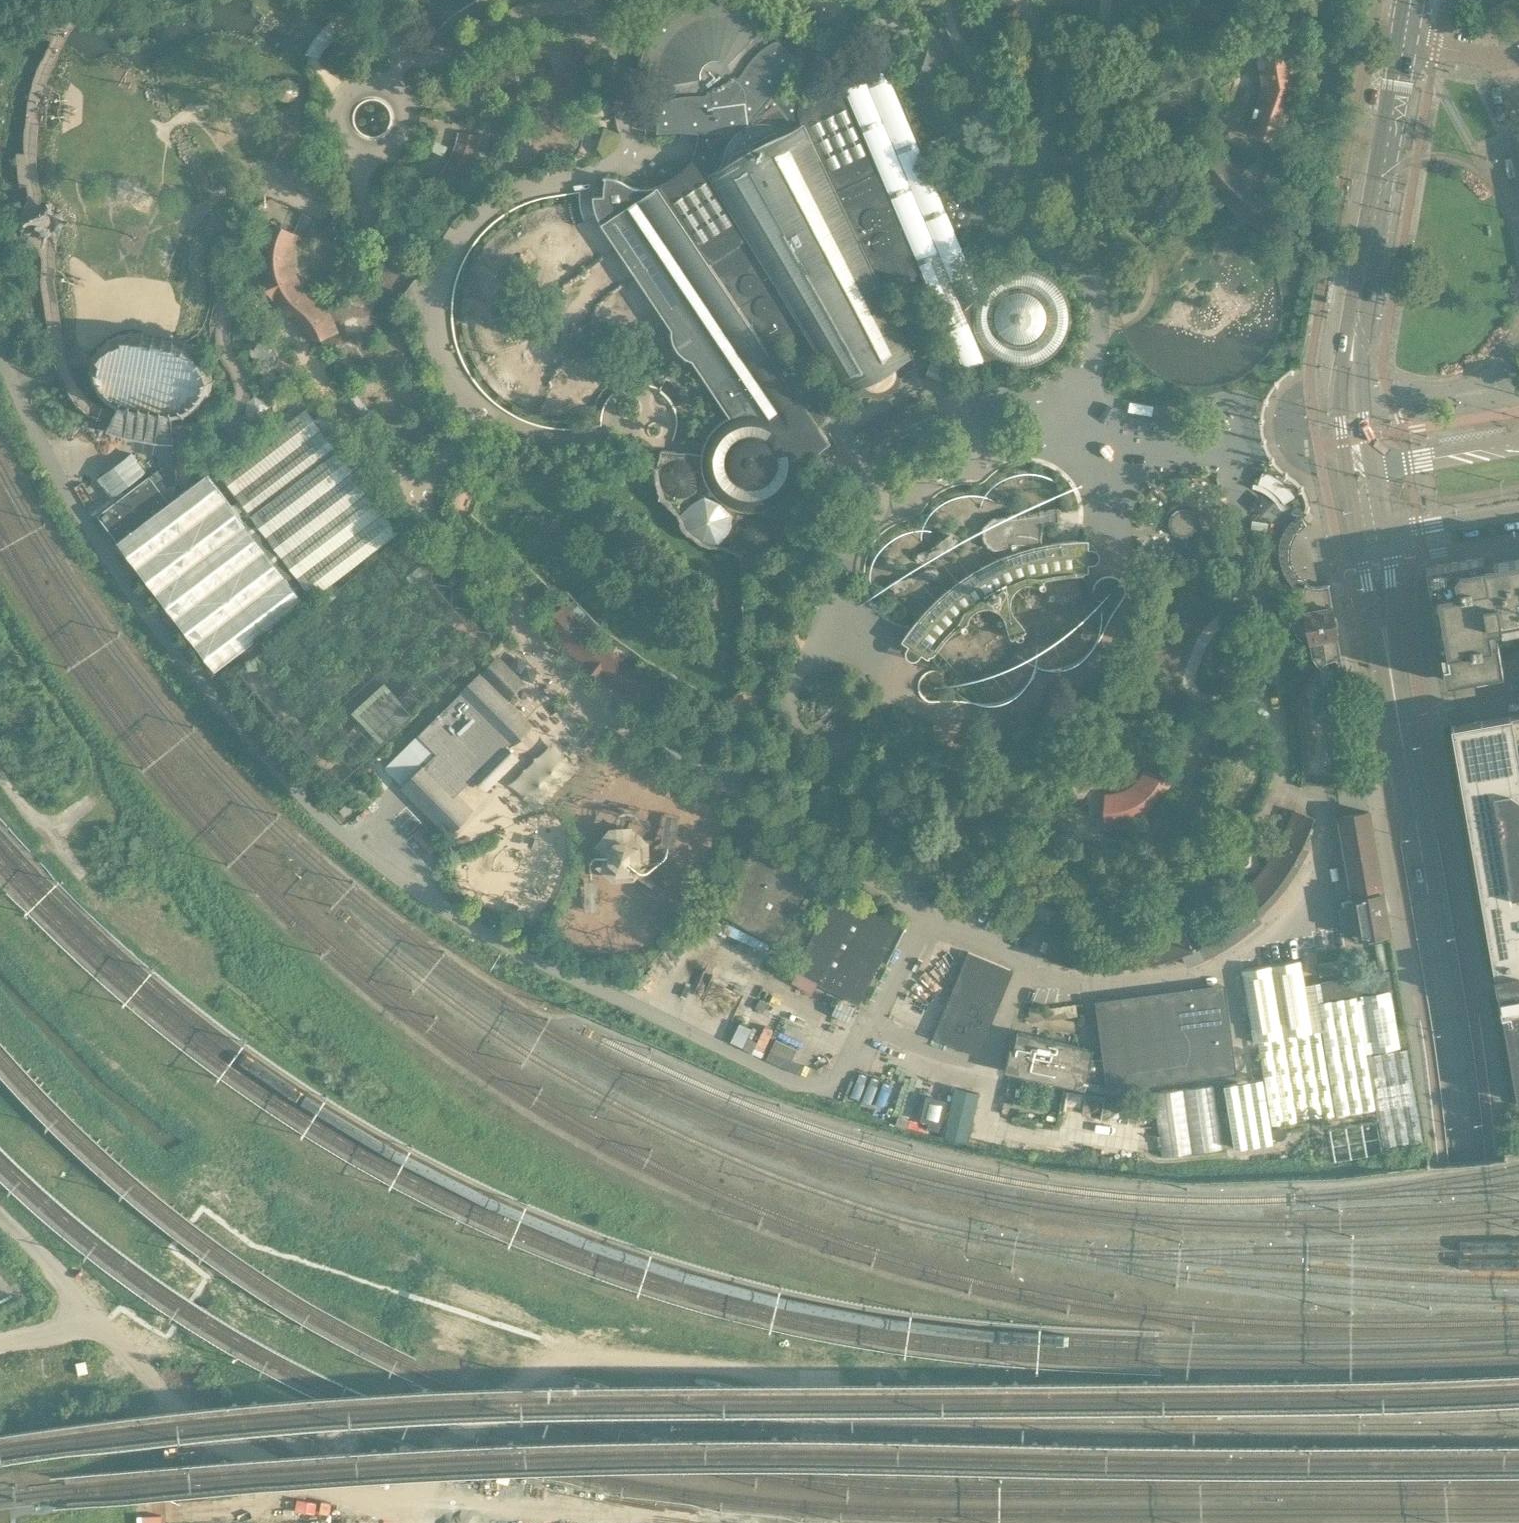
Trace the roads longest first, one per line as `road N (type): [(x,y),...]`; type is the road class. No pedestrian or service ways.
road 1 (tertiary): [(1501,1522),(1467,1160),(1390,661)]
road 2 (tertiary): [(1355,326),(1403,39)]
road 3 (tertiary): [(1355,326),(1339,399),(1352,490)]
road 4 (tertiary): [(1373,476),(1355,326)]
road 5 (tertiary): [(1517,444),(1373,476)]
road 6 (tertiary): [(1382,535),(1518,510)]
road 7 (tertiary): [(1359,531),(1376,634),(1390,661)]
road 8 (tertiary): [(1390,661),(1390,562),(1382,535)]

